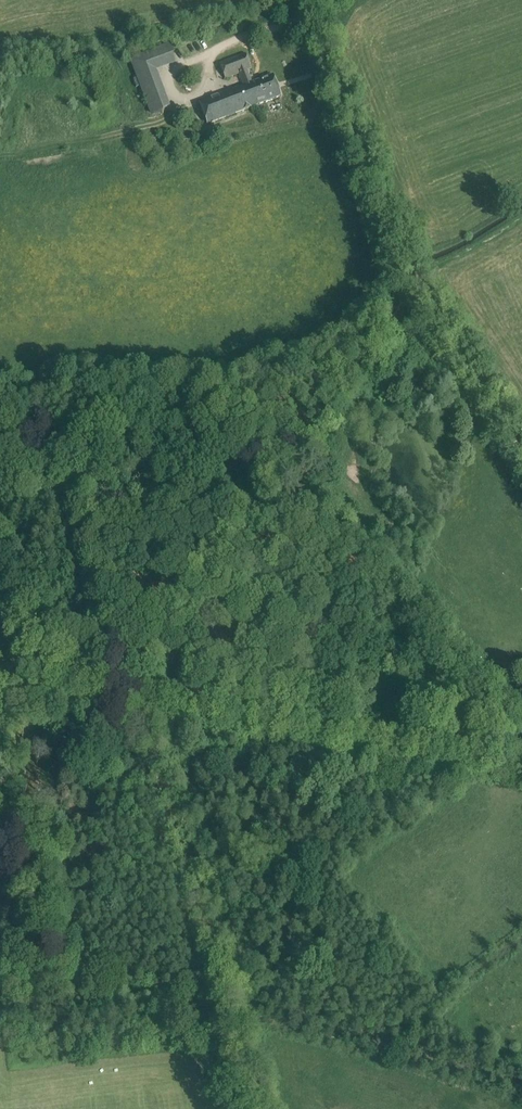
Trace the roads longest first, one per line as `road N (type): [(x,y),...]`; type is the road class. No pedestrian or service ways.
road 1 (track): [(259,1108),(136,689),(412,288)]
road 2 (track): [(0,666),(521,754)]
road 3 (track): [(295,0),(412,288),(521,448)]
road 4 (track): [(39,946),(24,670)]

